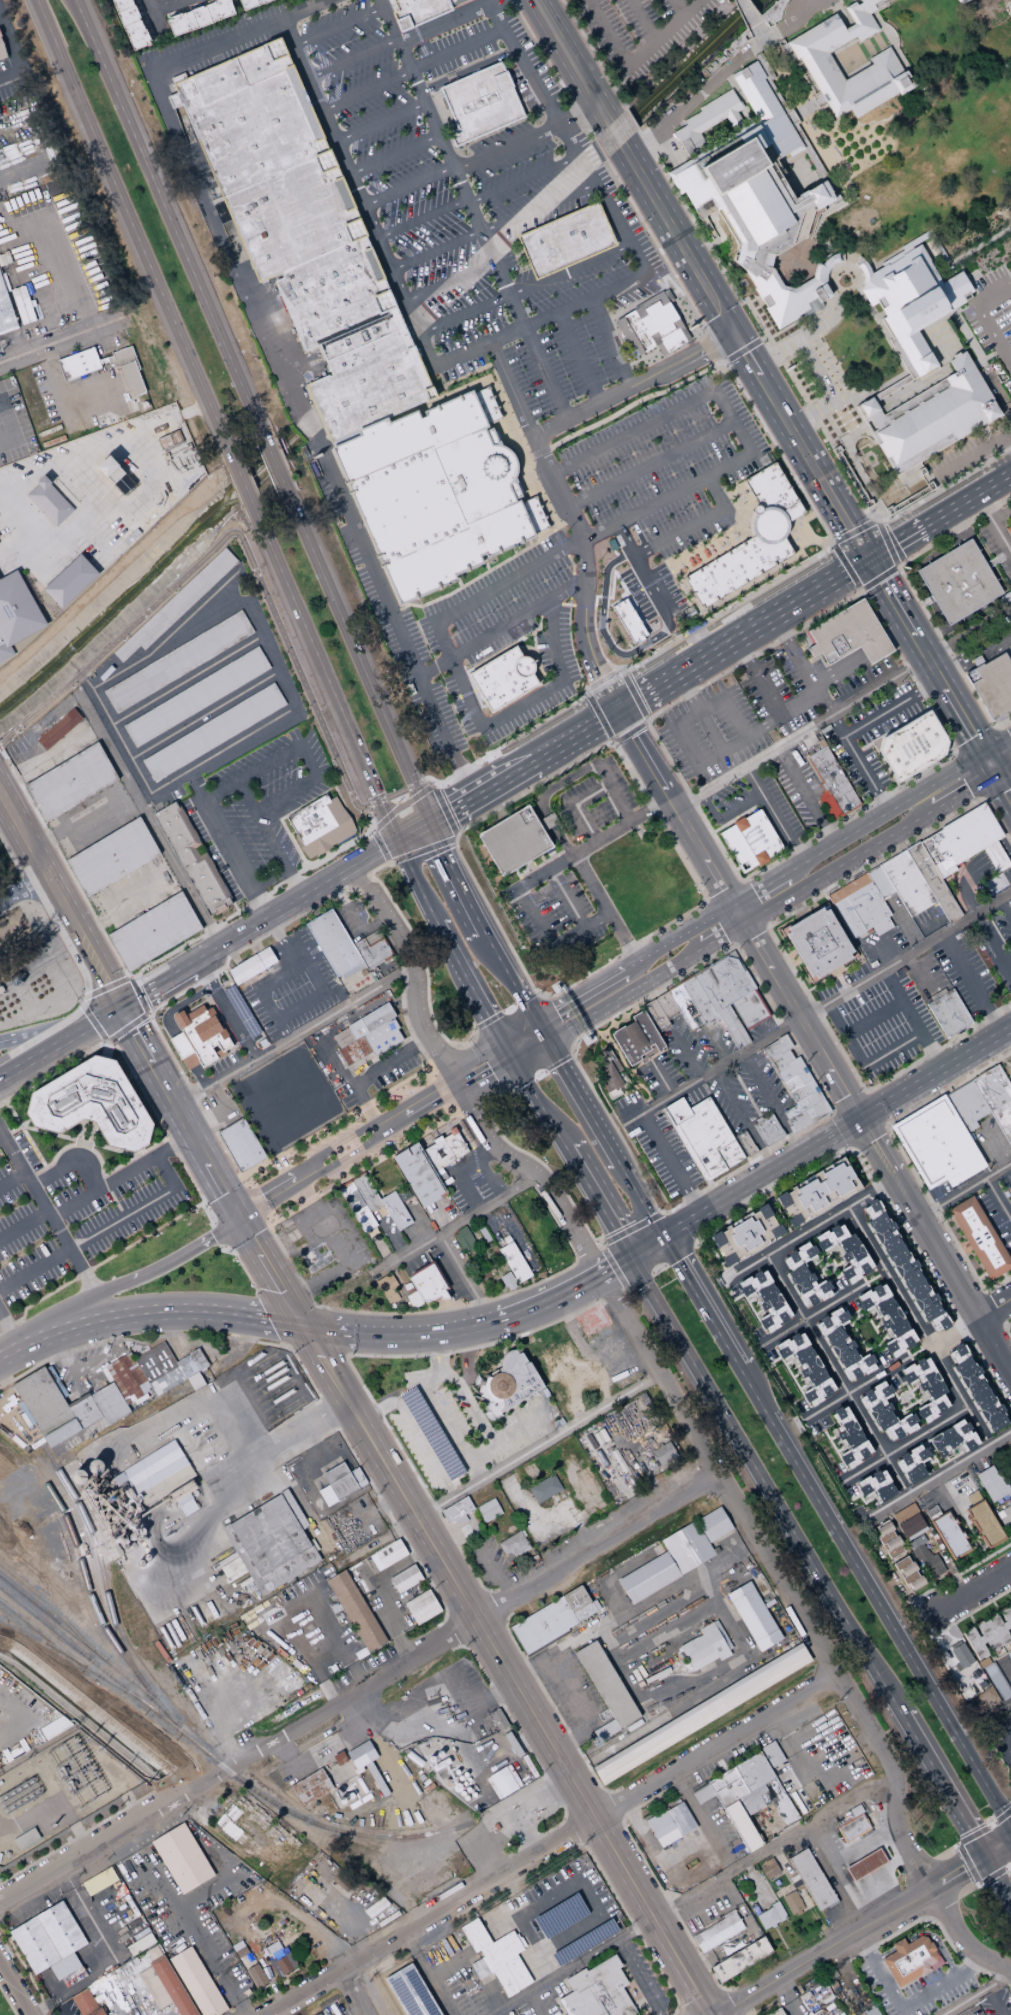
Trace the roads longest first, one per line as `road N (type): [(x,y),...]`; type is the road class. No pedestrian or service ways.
road 1 (residential): [(459,1092),(488,1146),(552,1197),(888,1763),(897,1826),(916,1868),(966,1945),(1010,1973)]
road 2 (residential): [(719,1478),(0,1898)]
road 3 (tertiary): [(301,1326),(709,2014)]
road 4 (residential): [(836,1675),(268,2014)]
road 5 (primary): [(1010,1829),(739,1369)]
road 6 (primary): [(629,1257),(896,1717)]
road 7 (primary): [(36,0),(229,448)]
road 8 (primary): [(255,418),(74,0)]
road 9 (tertiary): [(534,0),(732,333)]
road 10 (primary): [(426,819),(289,495)]
road 11 (primary): [(258,519),(395,840)]
road 12 (tertiary): [(716,2014),(1010,1838)]
road 13 (secondary): [(868,562),(619,711)]
road 14 (tertiary): [(459,1092),(693,951)]
road 15 (tertiary): [(119,1009),(238,1218)]
road 16 (residential): [(862,1120),(978,1320)]
road 17 (tertiary): [(983,757),(785,873)]
road 18 (tertiary): [(751,366),(868,562)]
road 19 (tertiary): [(743,921),(931,809)]
road 20 (secondary): [(301,1326),(406,1335),(500,1321)]
road 21 (secondary): [(43,1336),(121,1316),(227,1314)]
road 22 (secondary): [(663,1238),(820,1146)]
road 23 (tertiary): [(452,1077),(301,1177)]
road 24 (residential): [(771,969),(862,1120)]
road 25 (secondary): [(862,1120),(1010,1031)]
road 26 (residential): [(706,858),(619,711)]
road 27 (primary): [(896,1717),(978,1858)]
road 28 (secondary): [(562,743),(426,819)]
road 29 (primary): [(739,1369),(663,1238)]
road 30 (secondary): [(395,840),(268,916)]
road 31 (primary): [(619,1162),(545,1040)]
road 32 (tertiary): [(939,681),(868,562)]
road 33 (residential): [(459,1092),(416,1018),(412,967)]
road 34 (residential): [(126,315),(0,362)]
road 35 (tertiary): [(734,904),(623,973)]
road 36 (primary): [(483,933),(426,819)]
road 37 (tertiary): [(129,1282),(238,1218)]
road 38 (tertiary): [(238,1218),(301,1326)]
road 39 (primary): [(565,1150),(629,1257)]
road 40 (tertiary): [(46,876),(106,985)]

